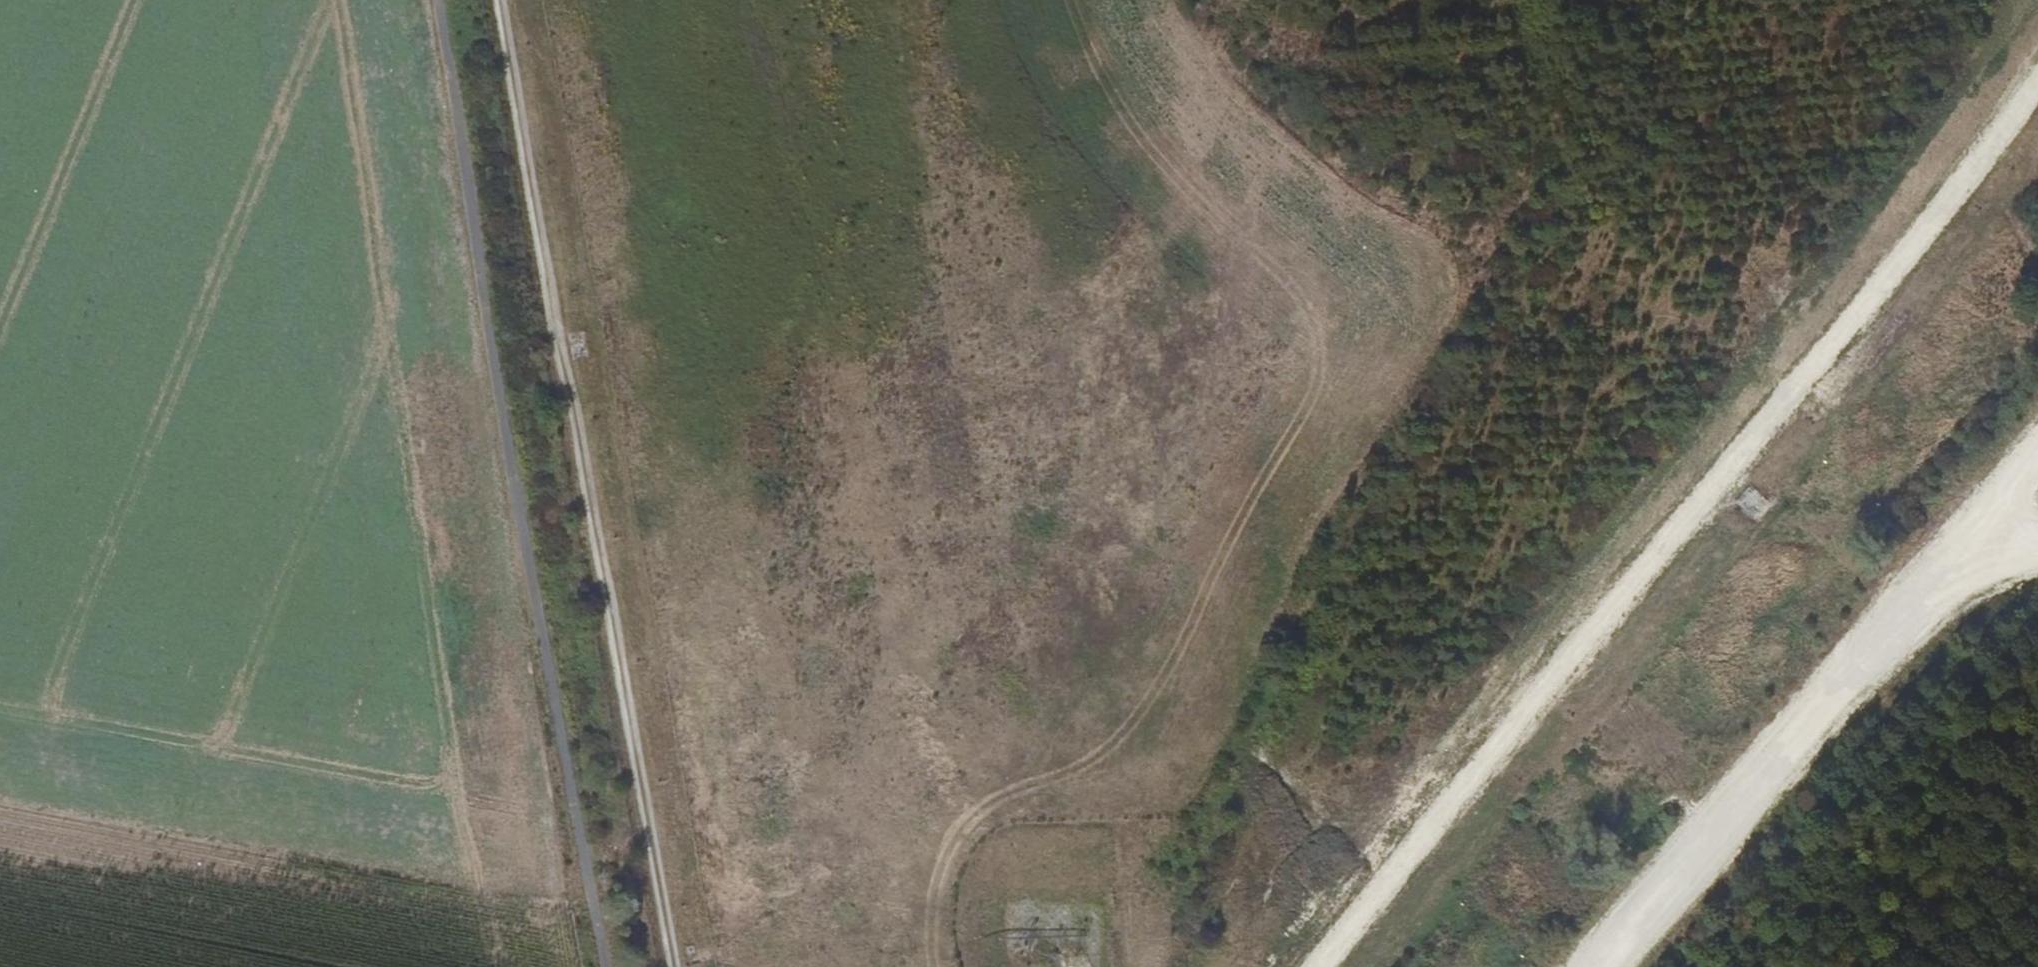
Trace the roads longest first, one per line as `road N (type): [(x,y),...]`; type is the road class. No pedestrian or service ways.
road 1 (track): [(630,966),(449,0)]
road 2 (track): [(1600,966),(2037,463)]

